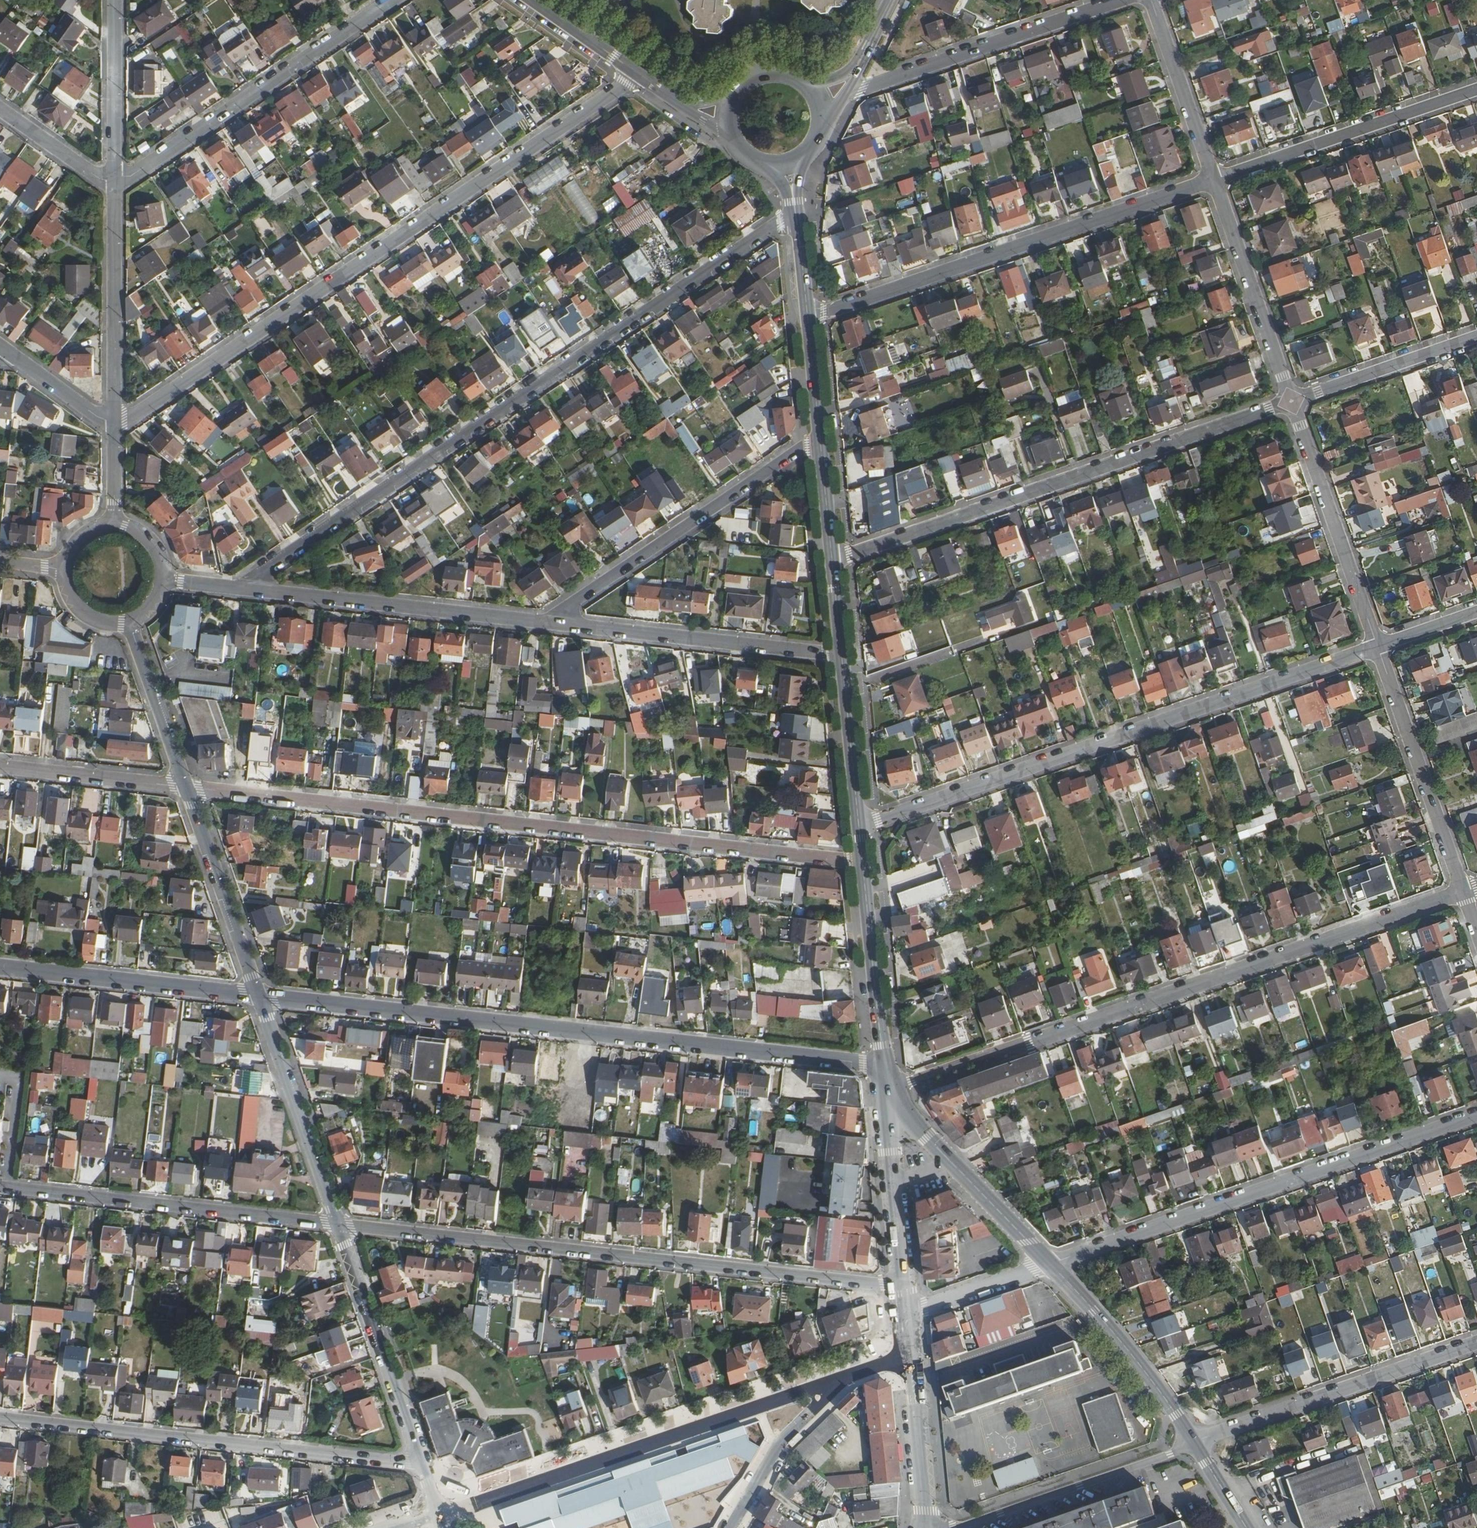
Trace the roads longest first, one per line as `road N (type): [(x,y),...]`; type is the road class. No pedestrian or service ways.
road 1 (residential): [(862,861),(187,788)]
road 2 (residential): [(796,212),(243,587)]
road 3 (residential): [(114,426),(638,75)]
road 4 (residential): [(883,1065),(260,998)]
road 5 (residential): [(1463,892),(885,1090)]
road 6 (residential): [(904,1288),(338,1225)]
road 7 (residential): [(1377,647),(859,827)]
road 8 (residential): [(1290,401),(832,560)]
road 9 (residential): [(1476,1115),(1051,1266)]
road 10 (tertiary): [(848,1371),(438,1511)]
road 11 (residential): [(1215,181),(807,319)]
road 12 (residential): [(0,1418),(422,1465)]
road 13 (residential): [(0,1187),(338,1225)]
road 14 (residential): [(393,0),(114,188)]
road 15 (residential): [(820,437),(544,620)]
road 16 (residential): [(243,587),(544,620)]
road 17 (residential): [(1193,1442),(1476,1342)]
road 18 (residential): [(544,620),(841,654)]
road 19 (residential): [(847,94),(1119,0)]
road 20 (residential): [(1476,98),(1215,181)]
road 21 (residential): [(260,998),(0,967)]
road 22 (residential): [(1377,647),(1290,401)]
road 23 (residential): [(1463,892),(1377,647)]
road 24 (residential): [(338,1225),(422,1465)]
road 25 (residential): [(1193,1442),(955,1527)]
road 26 (tertiary): [(1051,1266),(885,1090)]
road 27 (residential): [(260,998),(338,1225)]
road 28 (residential): [(114,188),(114,426)]
road 29 (residential): [(1290,401),(1215,181)]
road 30 (tertiary): [(1193,1442),(1150,1377),(1051,1266)]
road 31 (residential): [(187,788),(260,998)]
road 32 (secondary): [(862,861),(883,1065)]
road 33 (secondary): [(885,1090),(904,1288)]
road 34 (residential): [(1476,336),(1290,401)]
road 35 (residential): [(733,1527),(787,1435),(848,1371)]
road 36 (residential): [(1215,181),(1151,0)]
road 37 (residential): [(187,788),(0,766)]
road 38 (residential): [(114,0),(114,188)]
road 39 (secondary): [(925,1527),(912,1349)]
road 40 (residential): [(132,621),(187,788)]
road 41 (secondary): [(841,654),(859,827)]
road 42 (residential): [(907,1312),(1051,1266)]
road 43 (residential): [(0,109),(114,188)]
road 44 (tertiary): [(638,75),(530,0)]
road 45 (secondary): [(820,437),(832,560)]
road 46 (residential): [(12,360),(114,426)]

